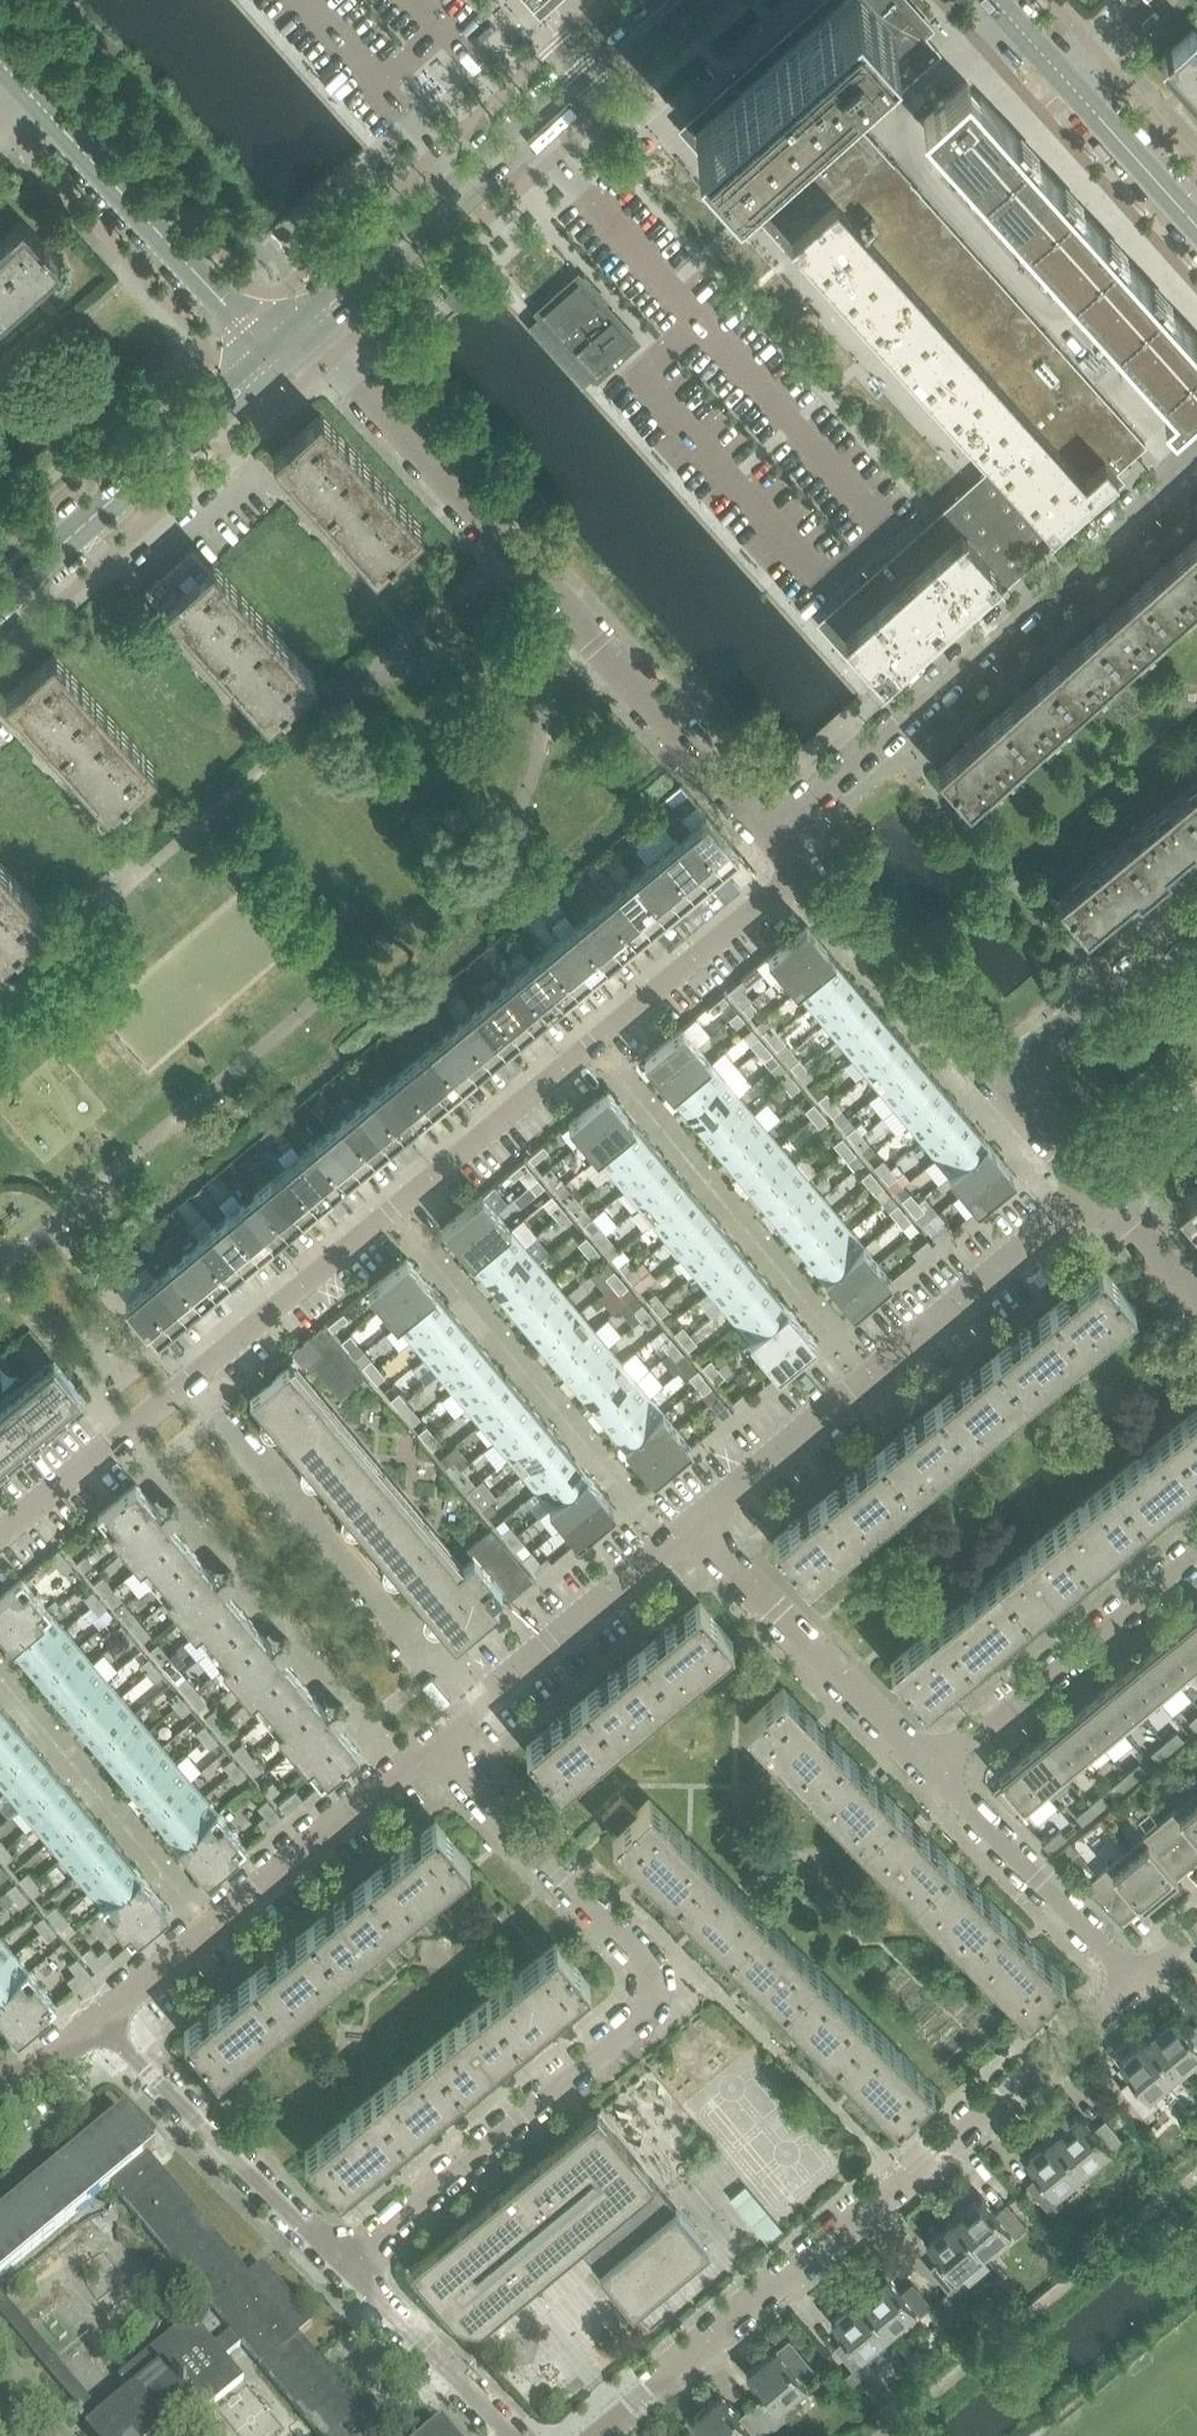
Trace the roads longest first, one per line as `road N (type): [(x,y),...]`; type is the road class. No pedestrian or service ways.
road 1 (residential): [(0,1533),(807,869)]
road 2 (residential): [(347,2264),(658,1992),(448,1733)]
road 3 (residential): [(580,2435),(1137,1985)]
road 4 (residential): [(773,832),(310,325)]
road 5 (residential): [(773,832),(1196,452)]
road 6 (residential): [(694,1528),(1097,1191)]
road 7 (tertiary): [(310,325),(343,311),(595,85),(642,43),(670,0)]
road 8 (tertiary): [(669,0),(627,26),(335,285),(310,325)]
road 9 (residential): [(122,2005),(448,1733)]
road 10 (tertiary): [(0,603),(272,359)]
road 11 (residential): [(272,359),(33,103)]
road 12 (residential): [(929,1772),(1196,1553)]
road 13 (residential): [(347,2264),(122,2005)]
road 14 (residential): [(694,1528),(929,1772)]
road 15 (residential): [(448,1733),(694,1528)]
road 16 (residential): [(929,1772),(1137,1985)]
road 17 (residential): [(999,1083),(807,869)]
road 18 (residential): [(999,1083),(1196,916)]
road 19 (residential): [(494,2435),(347,2264)]
road 20 (residential): [(1196,233),(1067,82)]
road 21 (residential): [(8,2100),(122,2005)]
road 22 (residential): [(1196,1301),(1097,1191)]
road 23 (residential): [(1097,1191),(999,1083)]
road 24 (residential): [(1097,1191),(1196,1108)]
road 25 (residential): [(1067,82),(1155,0)]

